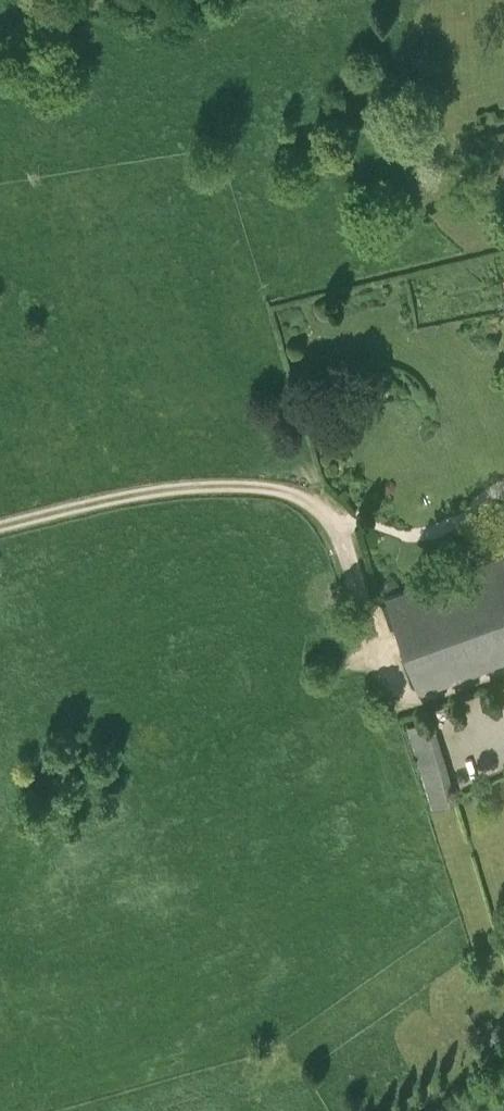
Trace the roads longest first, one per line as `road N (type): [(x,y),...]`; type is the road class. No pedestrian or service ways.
road 1 (track): [(0,525),(150,490),(283,492),(319,509),(341,538),(399,698),(421,701),(503,669)]

